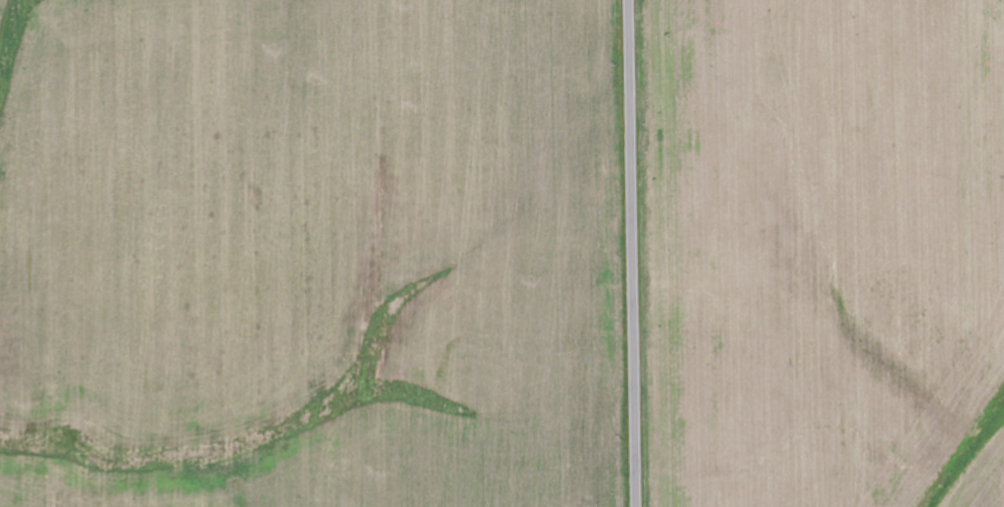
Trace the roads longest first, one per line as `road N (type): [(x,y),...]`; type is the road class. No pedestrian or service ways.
road 1 (tertiary): [(639,506),(630,0)]

